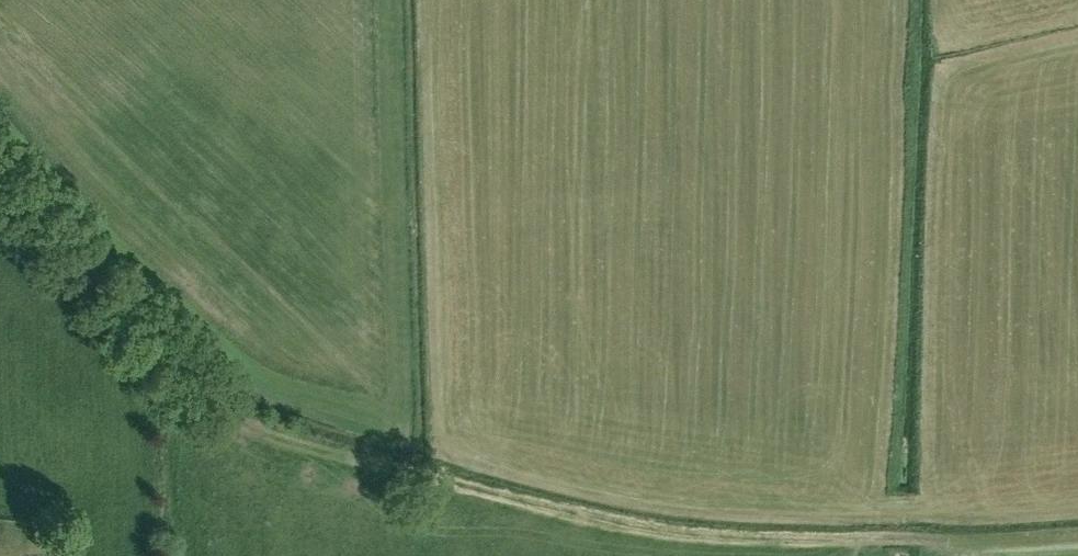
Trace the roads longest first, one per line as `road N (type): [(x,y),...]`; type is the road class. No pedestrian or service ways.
road 1 (track): [(948,555),(919,539),(712,538),(600,521),(292,435),(235,410),(0,179)]

